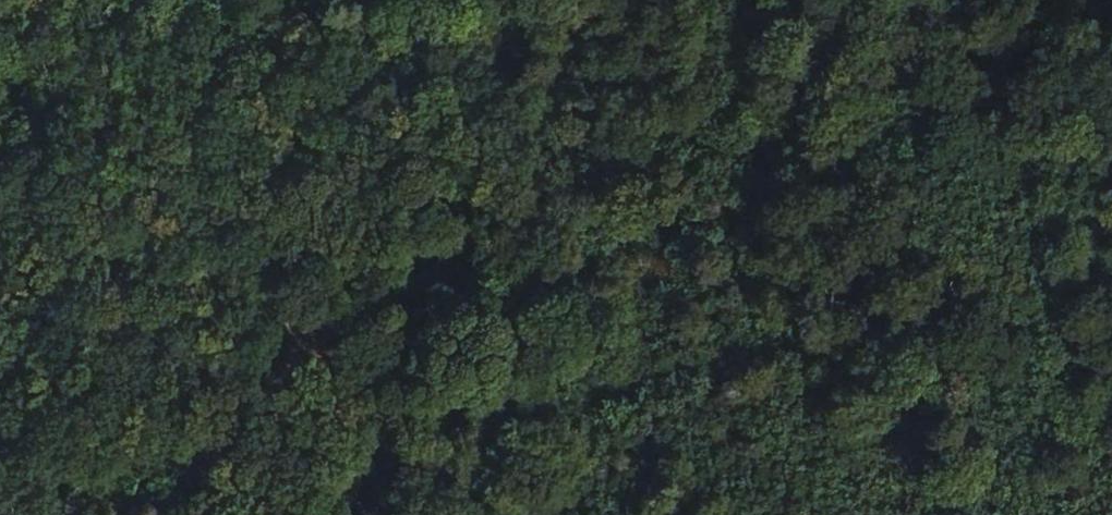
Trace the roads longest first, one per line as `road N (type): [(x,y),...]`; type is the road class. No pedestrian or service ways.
road 1 (track): [(899,0),(1111,291)]

